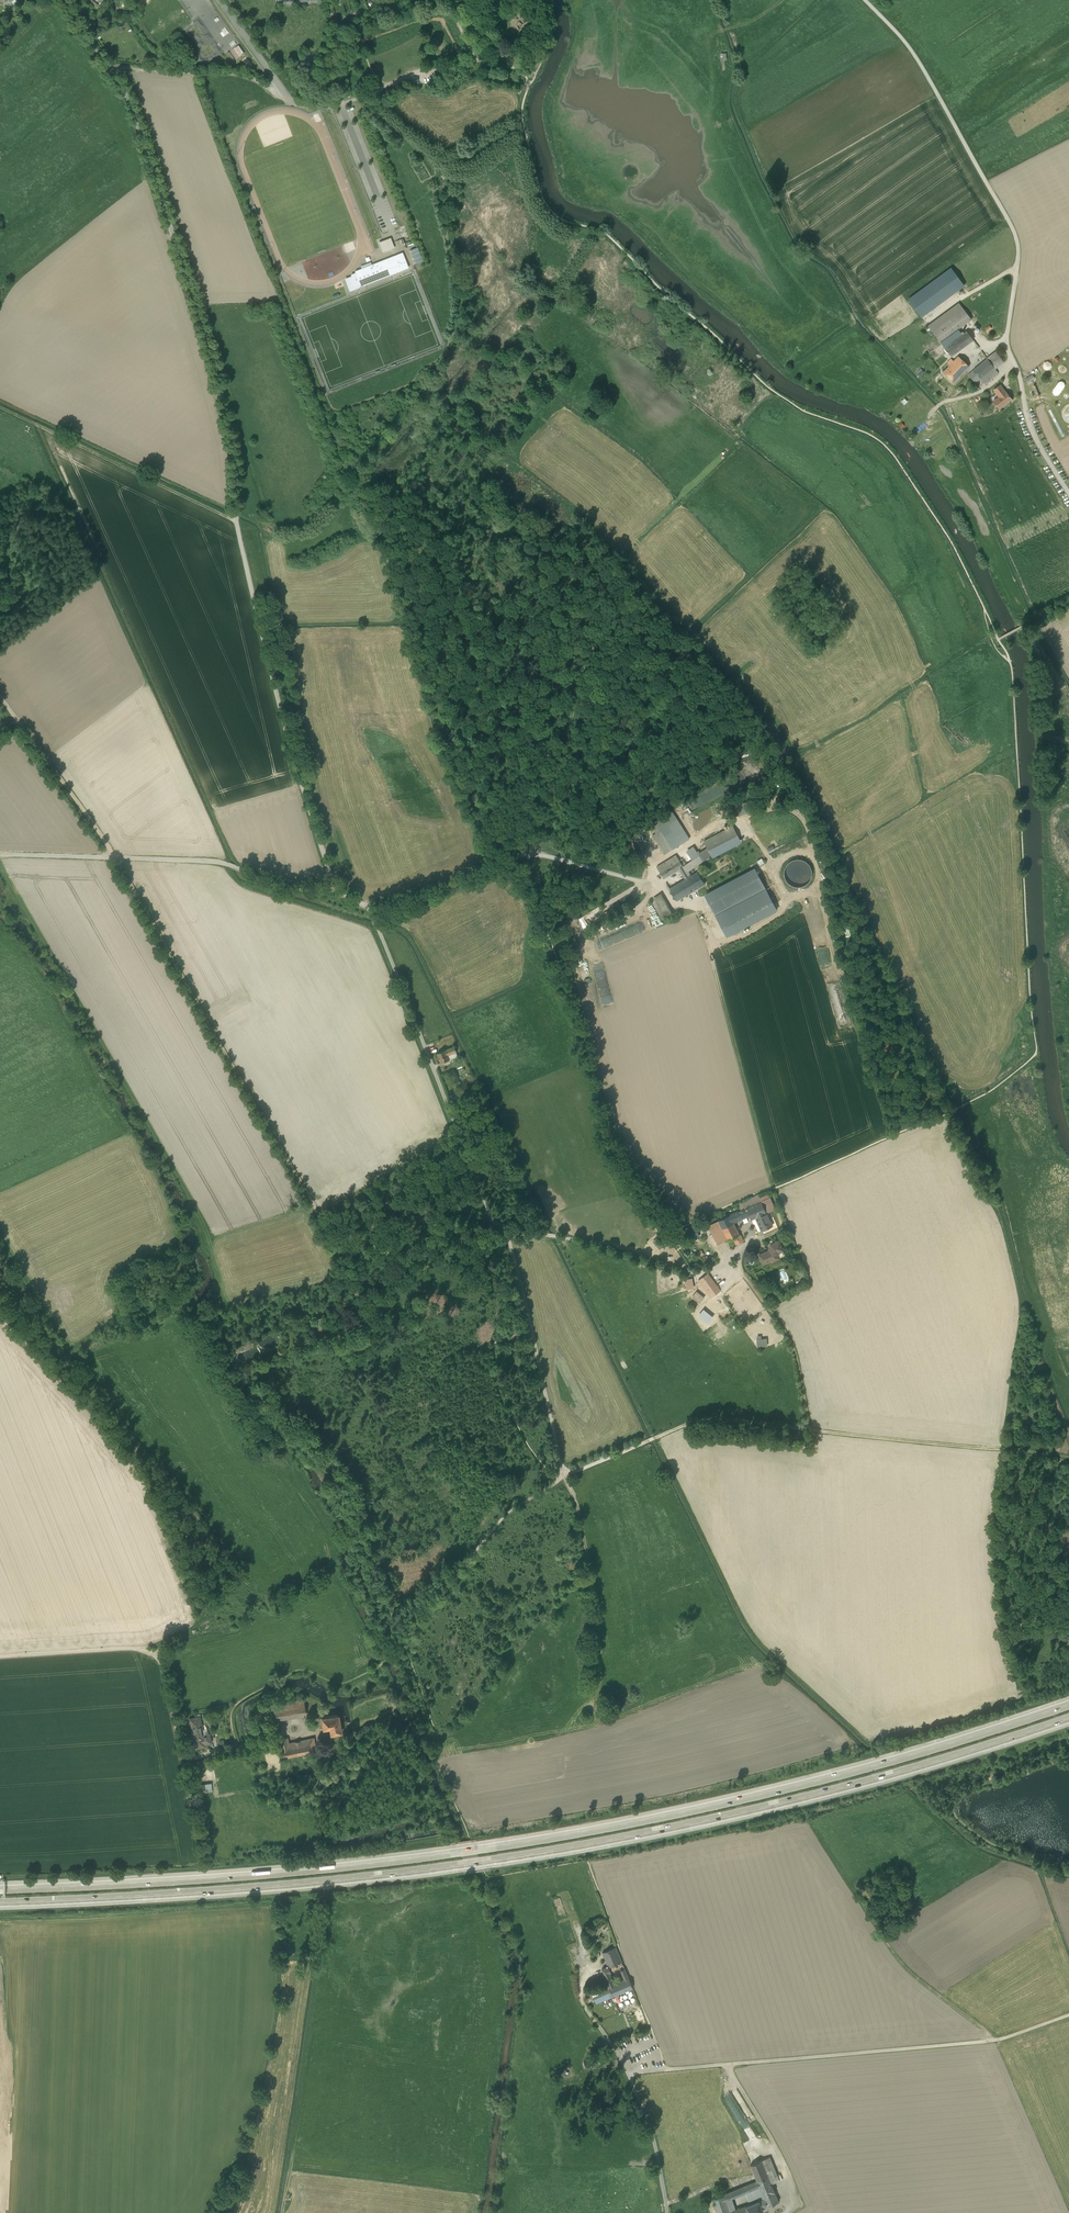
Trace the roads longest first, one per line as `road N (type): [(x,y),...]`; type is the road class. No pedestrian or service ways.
road 1 (motorway): [(1068,1703),(833,1775),(562,1835),(329,1868),(0,1890)]
road 2 (motorway): [(0,1902),(328,1880),(562,1848),(838,1787),(1068,1717)]
road 3 (unclassified): [(63,0),(131,105),(209,352),(261,629),(337,889)]
road 4 (track): [(0,698),(114,858),(270,1129),(366,1317)]
road 5 (unclassified): [(337,889),(371,912),(494,1226),(691,1274)]
road 6 (unclassified): [(864,0),(920,65),(1016,232),(1007,348),(1031,430),(1068,493)]
road 7 (track): [(559,1482),(712,1418),(1068,1455)]
road 8 (track): [(586,1730),(593,1678),(582,1531),(562,1480),(501,1227)]
road 9 (track): [(668,2070),(998,2040),(1068,2015)]
road 10 (residential): [(0,1657),(129,1648),(156,1656),(183,1759),(284,1734)]
road 11 (unclassified): [(337,889),(280,887),(213,862),(0,854)]
road 12 (track): [(695,901),(773,1188)]
road 13 (track): [(237,522),(0,410)]
road 14 (unclassified): [(667,2212),(653,2134),(617,2054),(583,2004),(580,1976)]
road 15 (track): [(809,1429),(793,1347),(733,1261),(691,1274)]
road 16 (track): [(845,1878),(905,1970),(998,2040)]
road 17 (track): [(404,1642),(511,1514),(559,1482)]
road 18 (track): [(695,901),(672,904),(660,882),(538,854),(503,863)]
road 19 (track): [(512,142),(469,170),(444,169),(359,98)]
road 20 (track): [(290,100),(236,74),(111,71)]
road 21 (track): [(503,863),(401,906),(367,906)]
road 22 (track): [(1043,1453),(1068,1581)]
road 23 (track): [(334,104),(457,63)]

